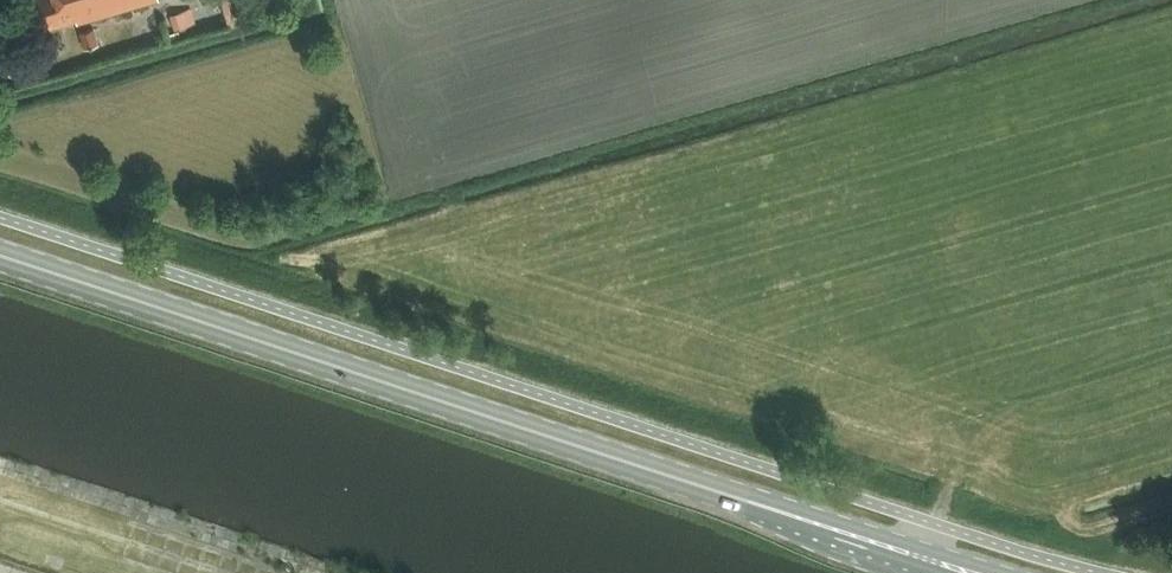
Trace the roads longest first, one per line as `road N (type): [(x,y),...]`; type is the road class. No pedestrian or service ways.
road 1 (secondary): [(984,572),(0,252)]

